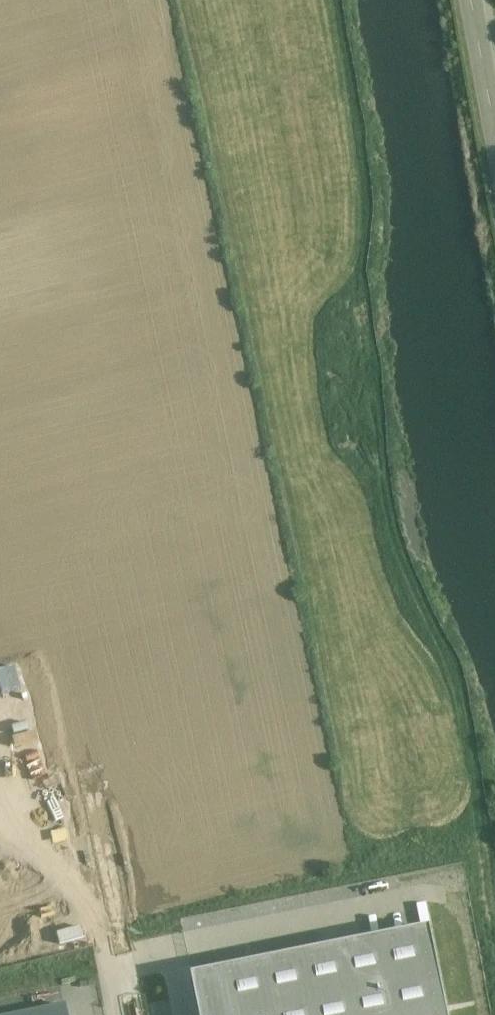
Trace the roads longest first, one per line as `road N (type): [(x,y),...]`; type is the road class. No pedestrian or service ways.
road 1 (residential): [(128,1014),(84,804)]
road 2 (tertiary): [(470,0),(494,138)]

